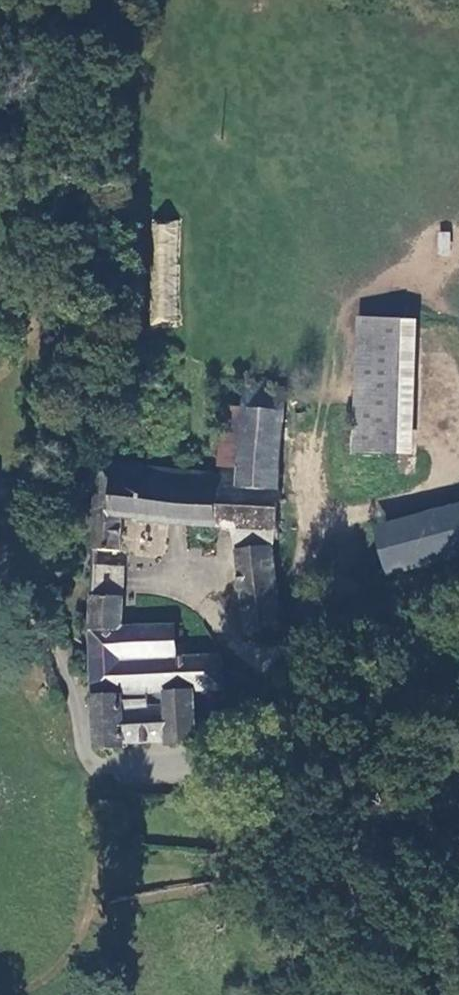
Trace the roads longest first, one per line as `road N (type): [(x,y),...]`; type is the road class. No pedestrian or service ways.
road 1 (track): [(351,994),(264,663),(458,592)]

